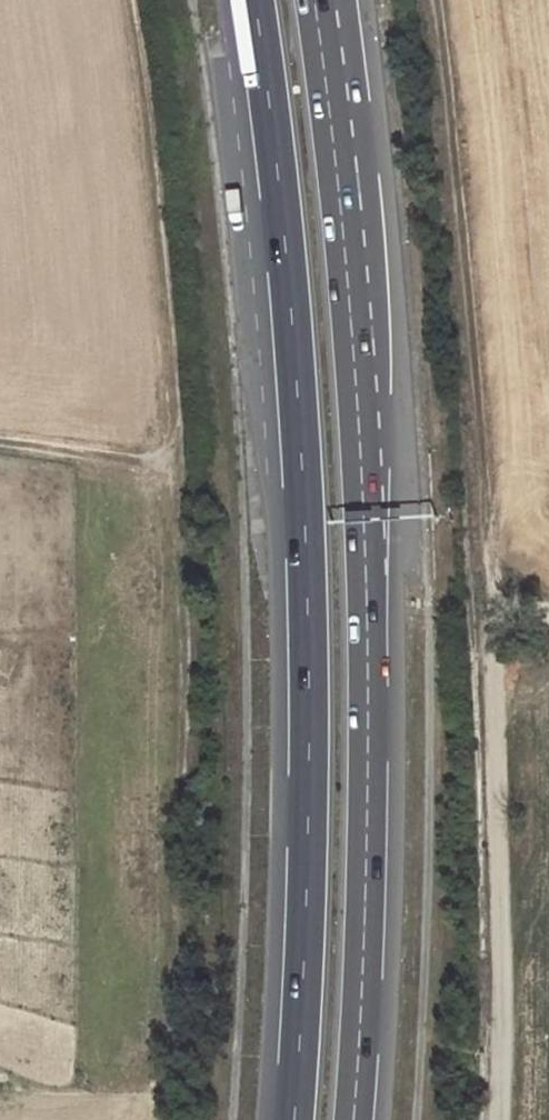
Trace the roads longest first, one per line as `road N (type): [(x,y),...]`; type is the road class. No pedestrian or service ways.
road 1 (trunk): [(252,0),(276,163),(304,472),(308,841),(294,1119)]
road 2 (track): [(427,0),(485,585),(494,1119)]
road 3 (trunk): [(351,1119),(365,878),(367,575),(352,330),(315,0)]
road 4 (track): [(0,448),(143,467),(159,460),(164,381),(124,0)]

